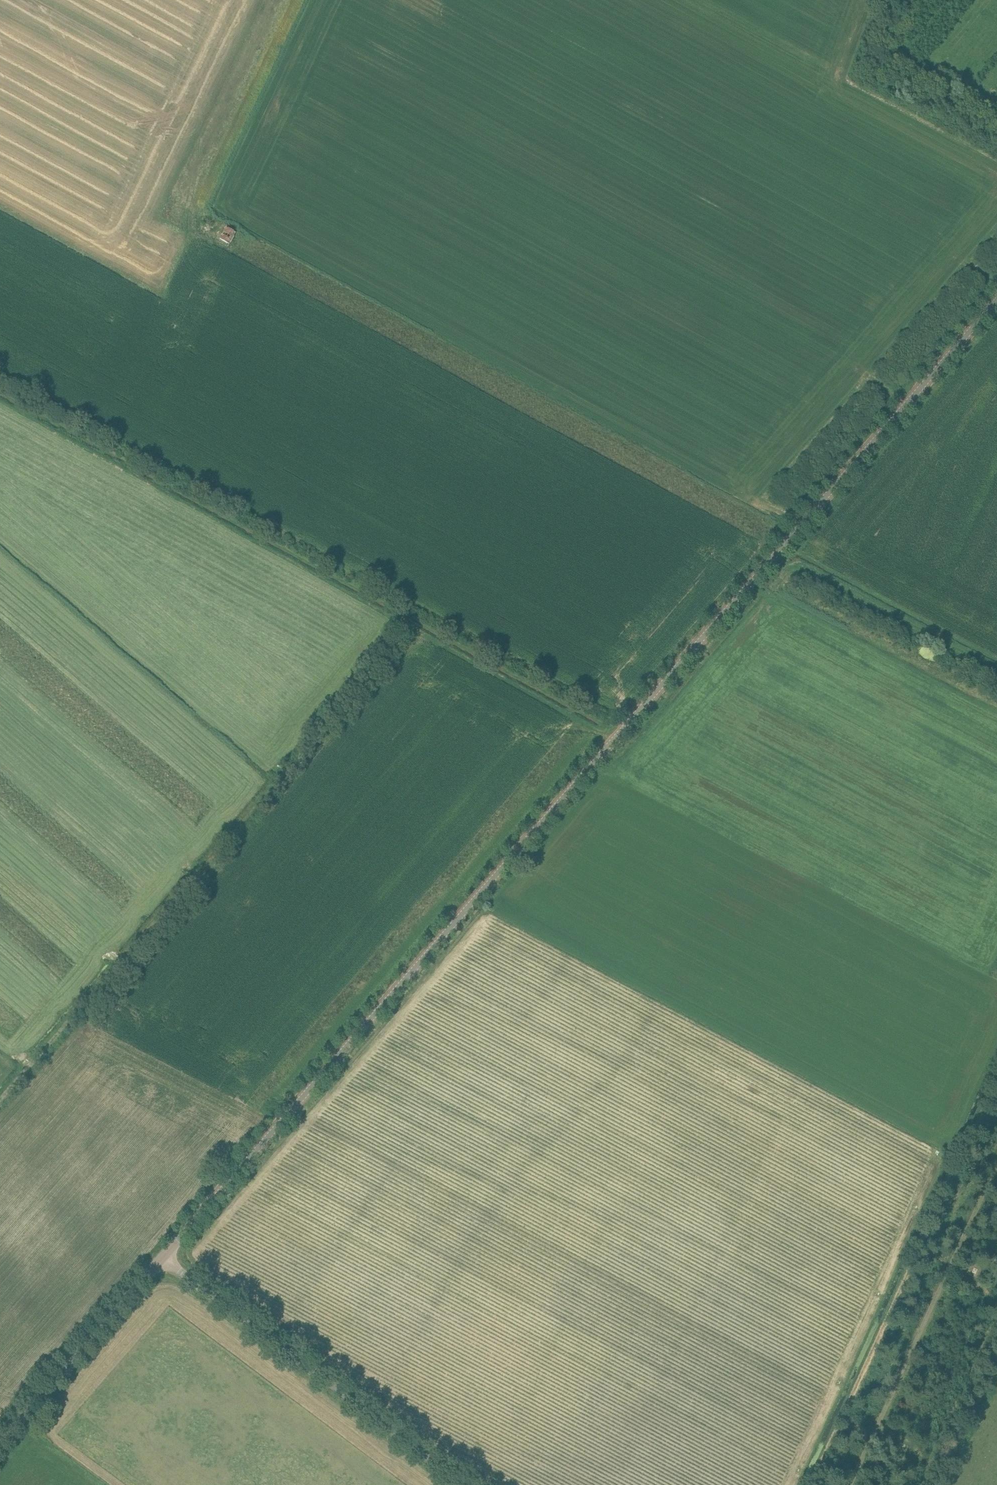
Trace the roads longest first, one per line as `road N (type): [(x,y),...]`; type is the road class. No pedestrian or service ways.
road 1 (unclassified): [(161,1257),(996,299)]
road 2 (unclassified): [(464,1484),(161,1257)]
road 3 (track): [(850,1484),(996,1163)]
road 4 (unclassified): [(0,1443),(161,1257)]

